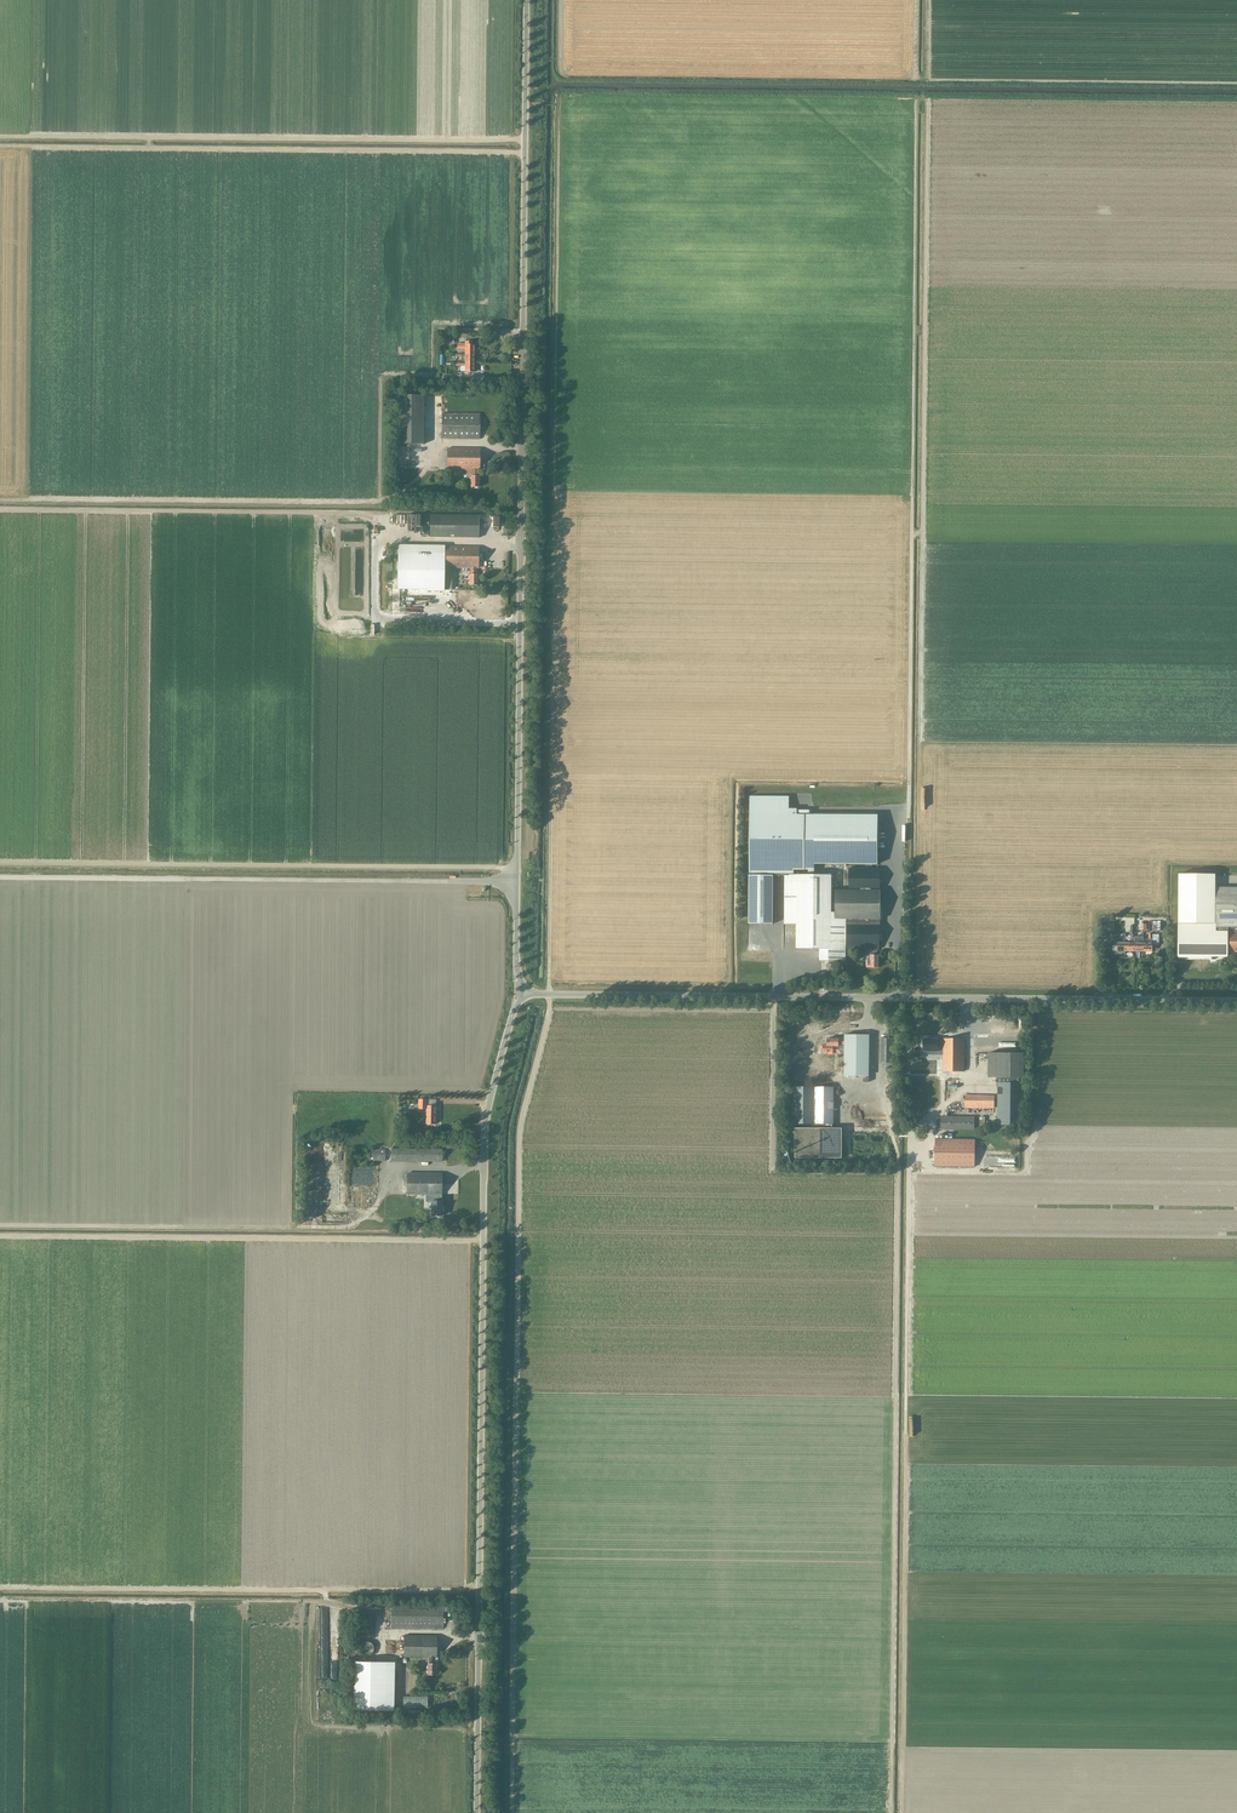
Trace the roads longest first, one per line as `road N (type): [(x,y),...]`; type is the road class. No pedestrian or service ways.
road 1 (unclassified): [(523,993),(516,938),(526,0)]
road 2 (unclassified): [(477,1812),(484,1135),(523,993)]
road 3 (unclassified): [(1236,1001),(523,993)]

